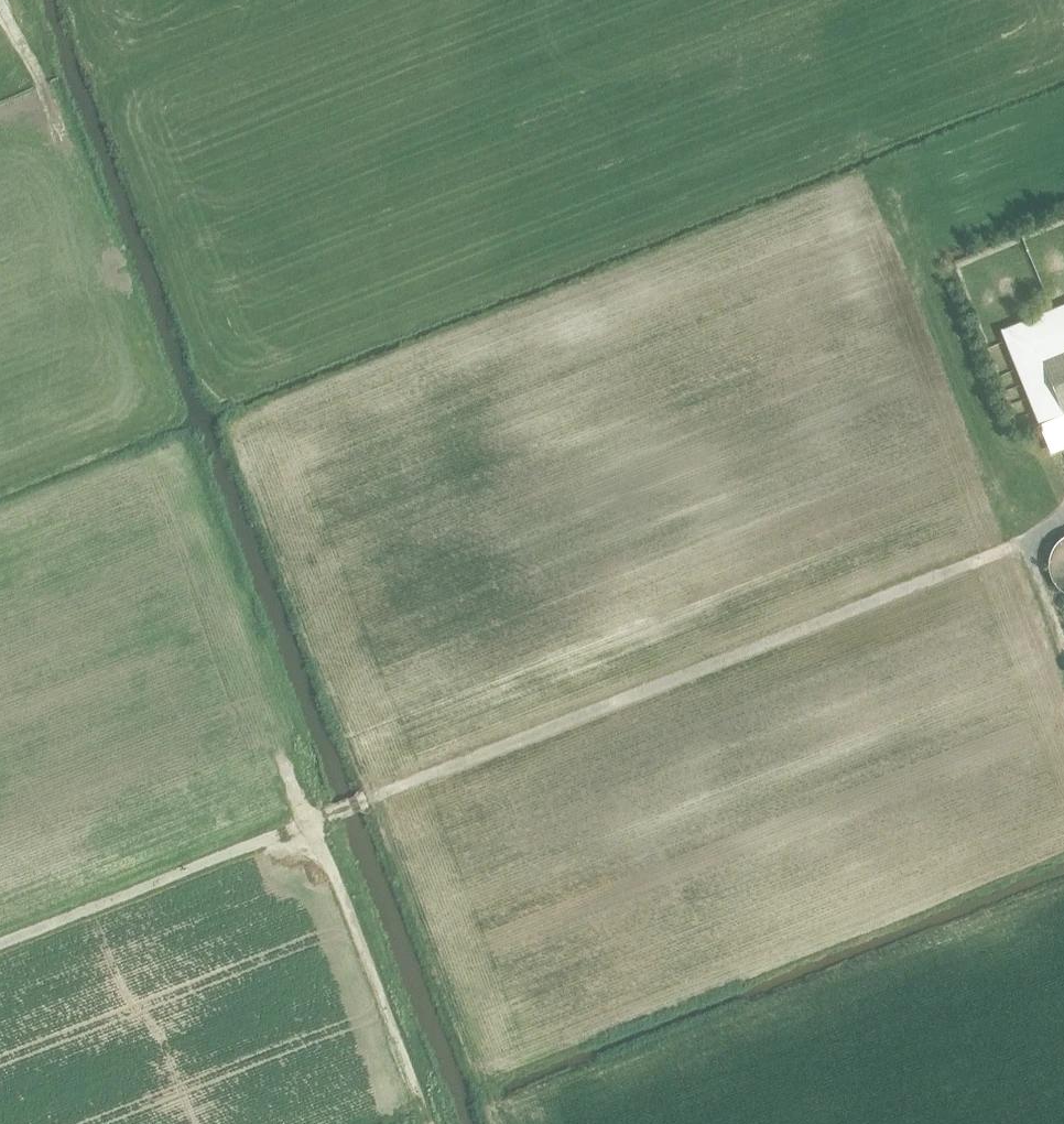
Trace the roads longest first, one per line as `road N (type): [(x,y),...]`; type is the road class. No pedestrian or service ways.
road 1 (track): [(311,821),(1063,525)]
road 2 (track): [(0,943),(311,821),(287,763)]
road 3 (track): [(311,821),(429,1123)]
road 4 (track): [(62,141),(0,3)]

